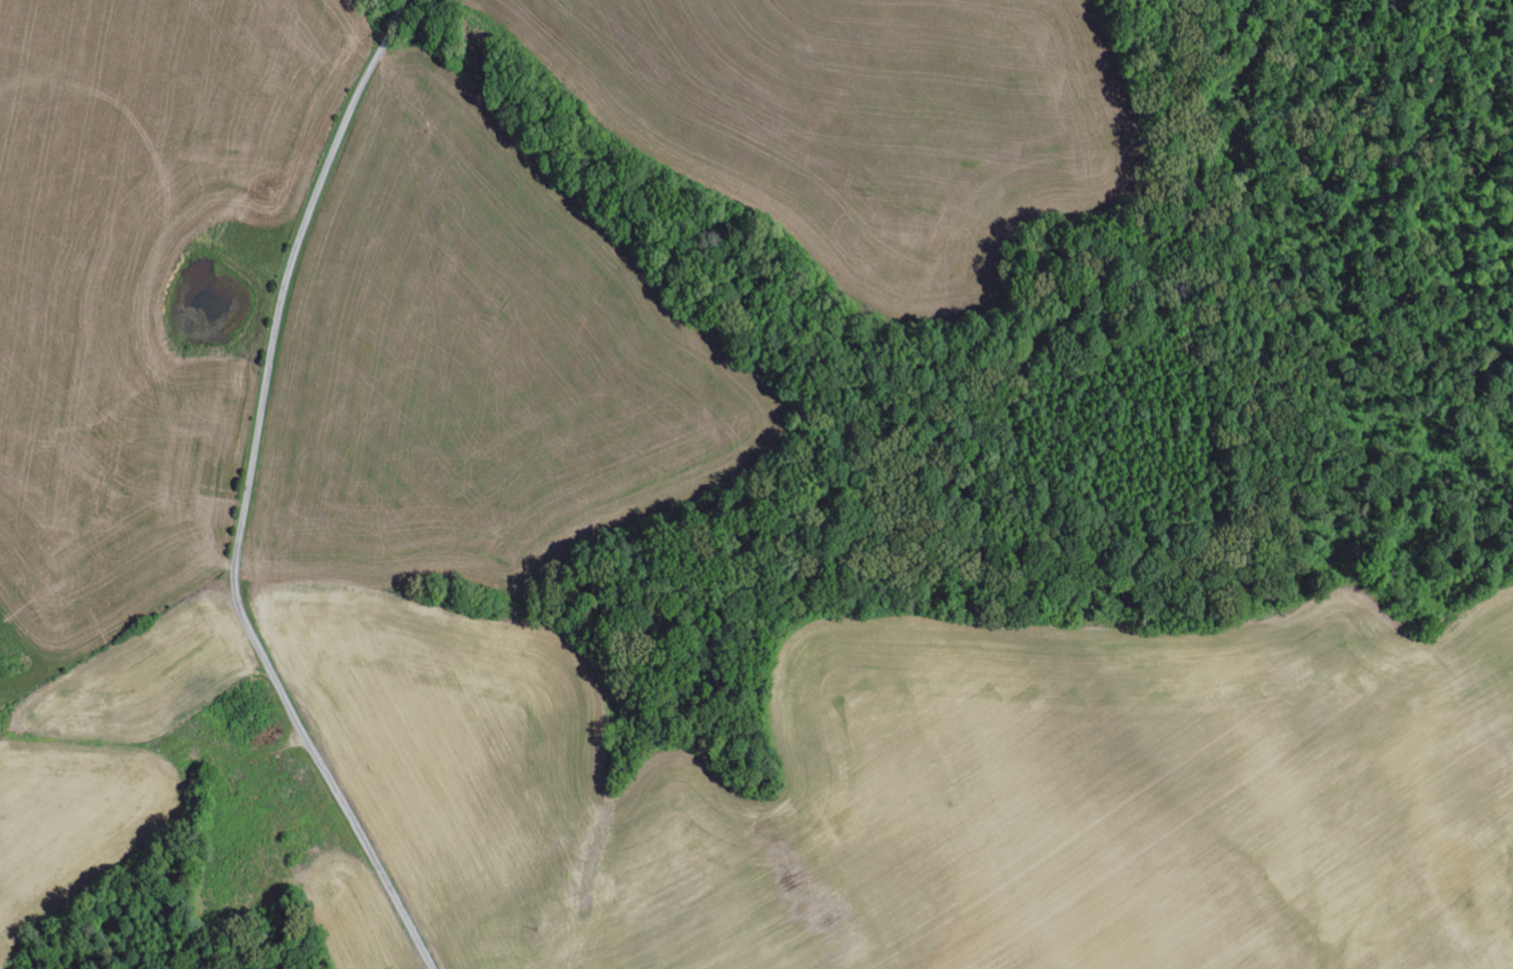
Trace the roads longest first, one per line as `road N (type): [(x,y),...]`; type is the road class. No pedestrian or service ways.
road 1 (residential): [(433,968),(253,639),(235,581),(290,265),(345,120),(406,0)]

